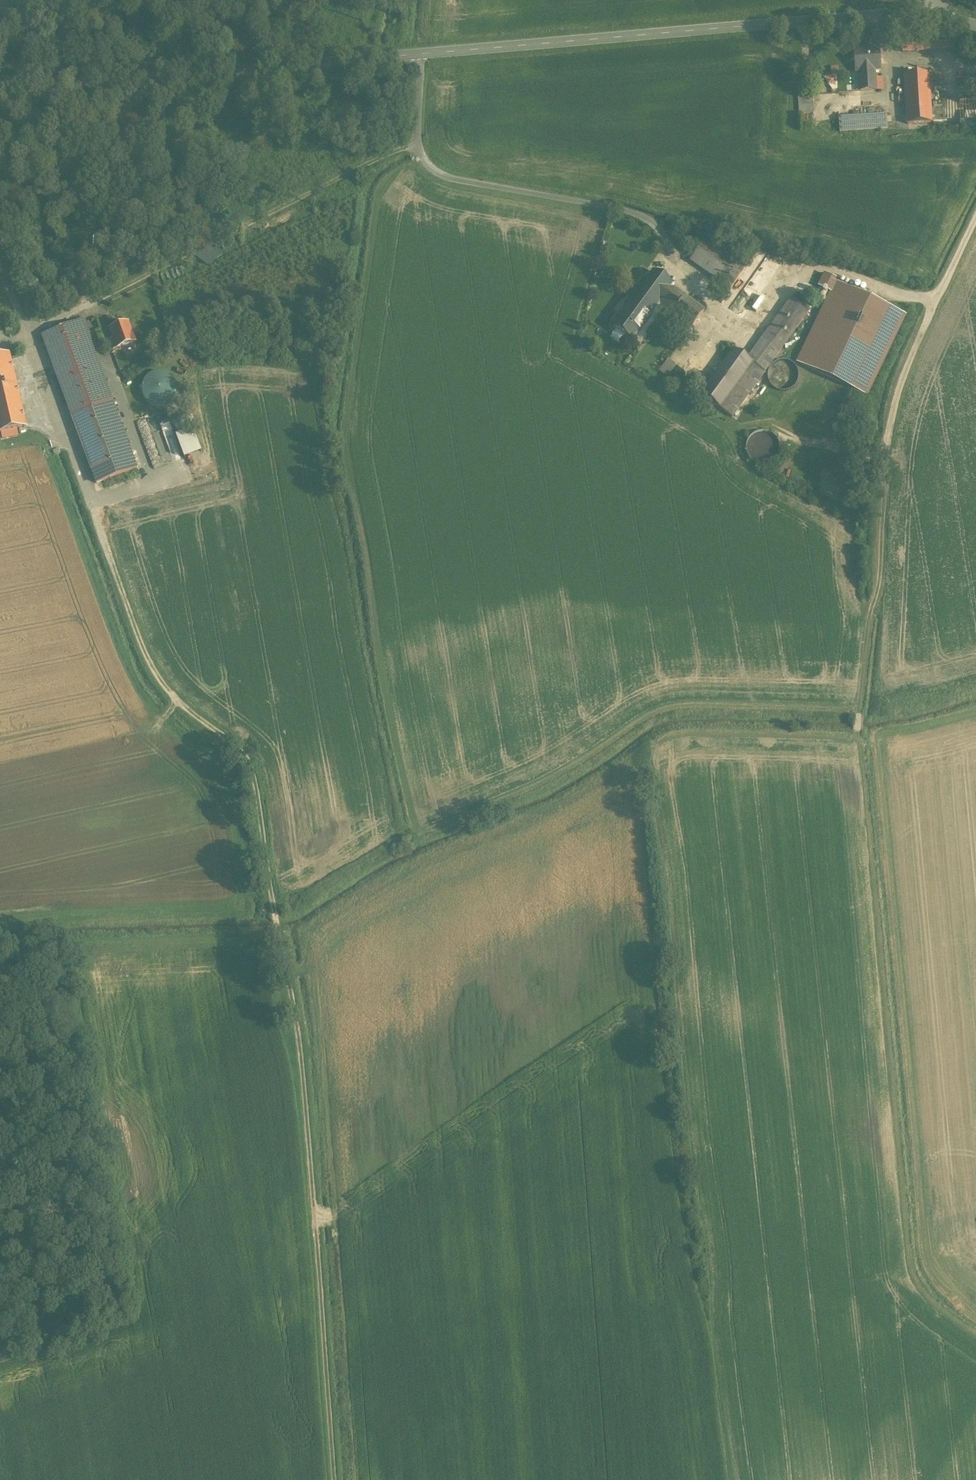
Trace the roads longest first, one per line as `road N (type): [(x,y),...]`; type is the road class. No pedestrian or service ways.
road 1 (track): [(335,1479),(302,1050),(250,759),(183,708),(152,671),(92,509)]
road 2 (tertiary): [(0,92),(931,14)]
road 3 (track): [(857,740),(889,408),(975,214)]
road 4 (track): [(418,142),(28,334)]

